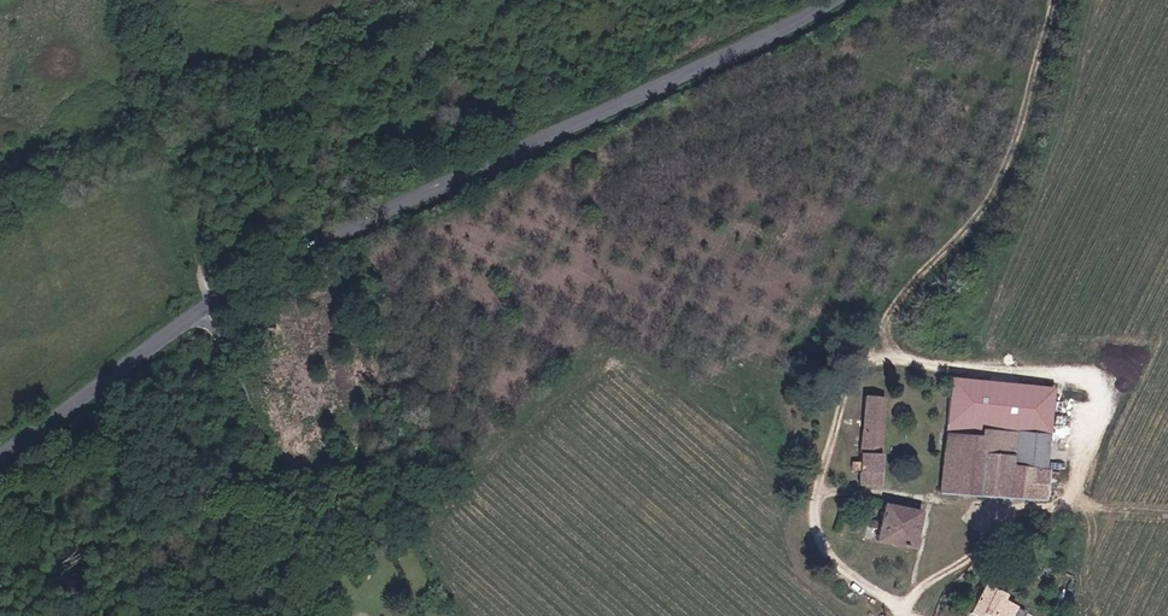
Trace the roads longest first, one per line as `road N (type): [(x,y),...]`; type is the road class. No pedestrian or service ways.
road 1 (tertiary): [(215,302),(836,0)]
road 2 (track): [(903,615),(833,556),(818,531),(856,350),(886,350),(923,369),(1017,373),(1062,388),(1077,413),(1073,499)]
road 3 (track): [(821,501),(864,489),(1036,511),(1073,499),(1167,510)]
road 4 (unclassified): [(301,615),(291,475),(215,302)]
road 5 (tertiary): [(0,458),(215,302)]
road 6 (track): [(908,615),(934,498)]

